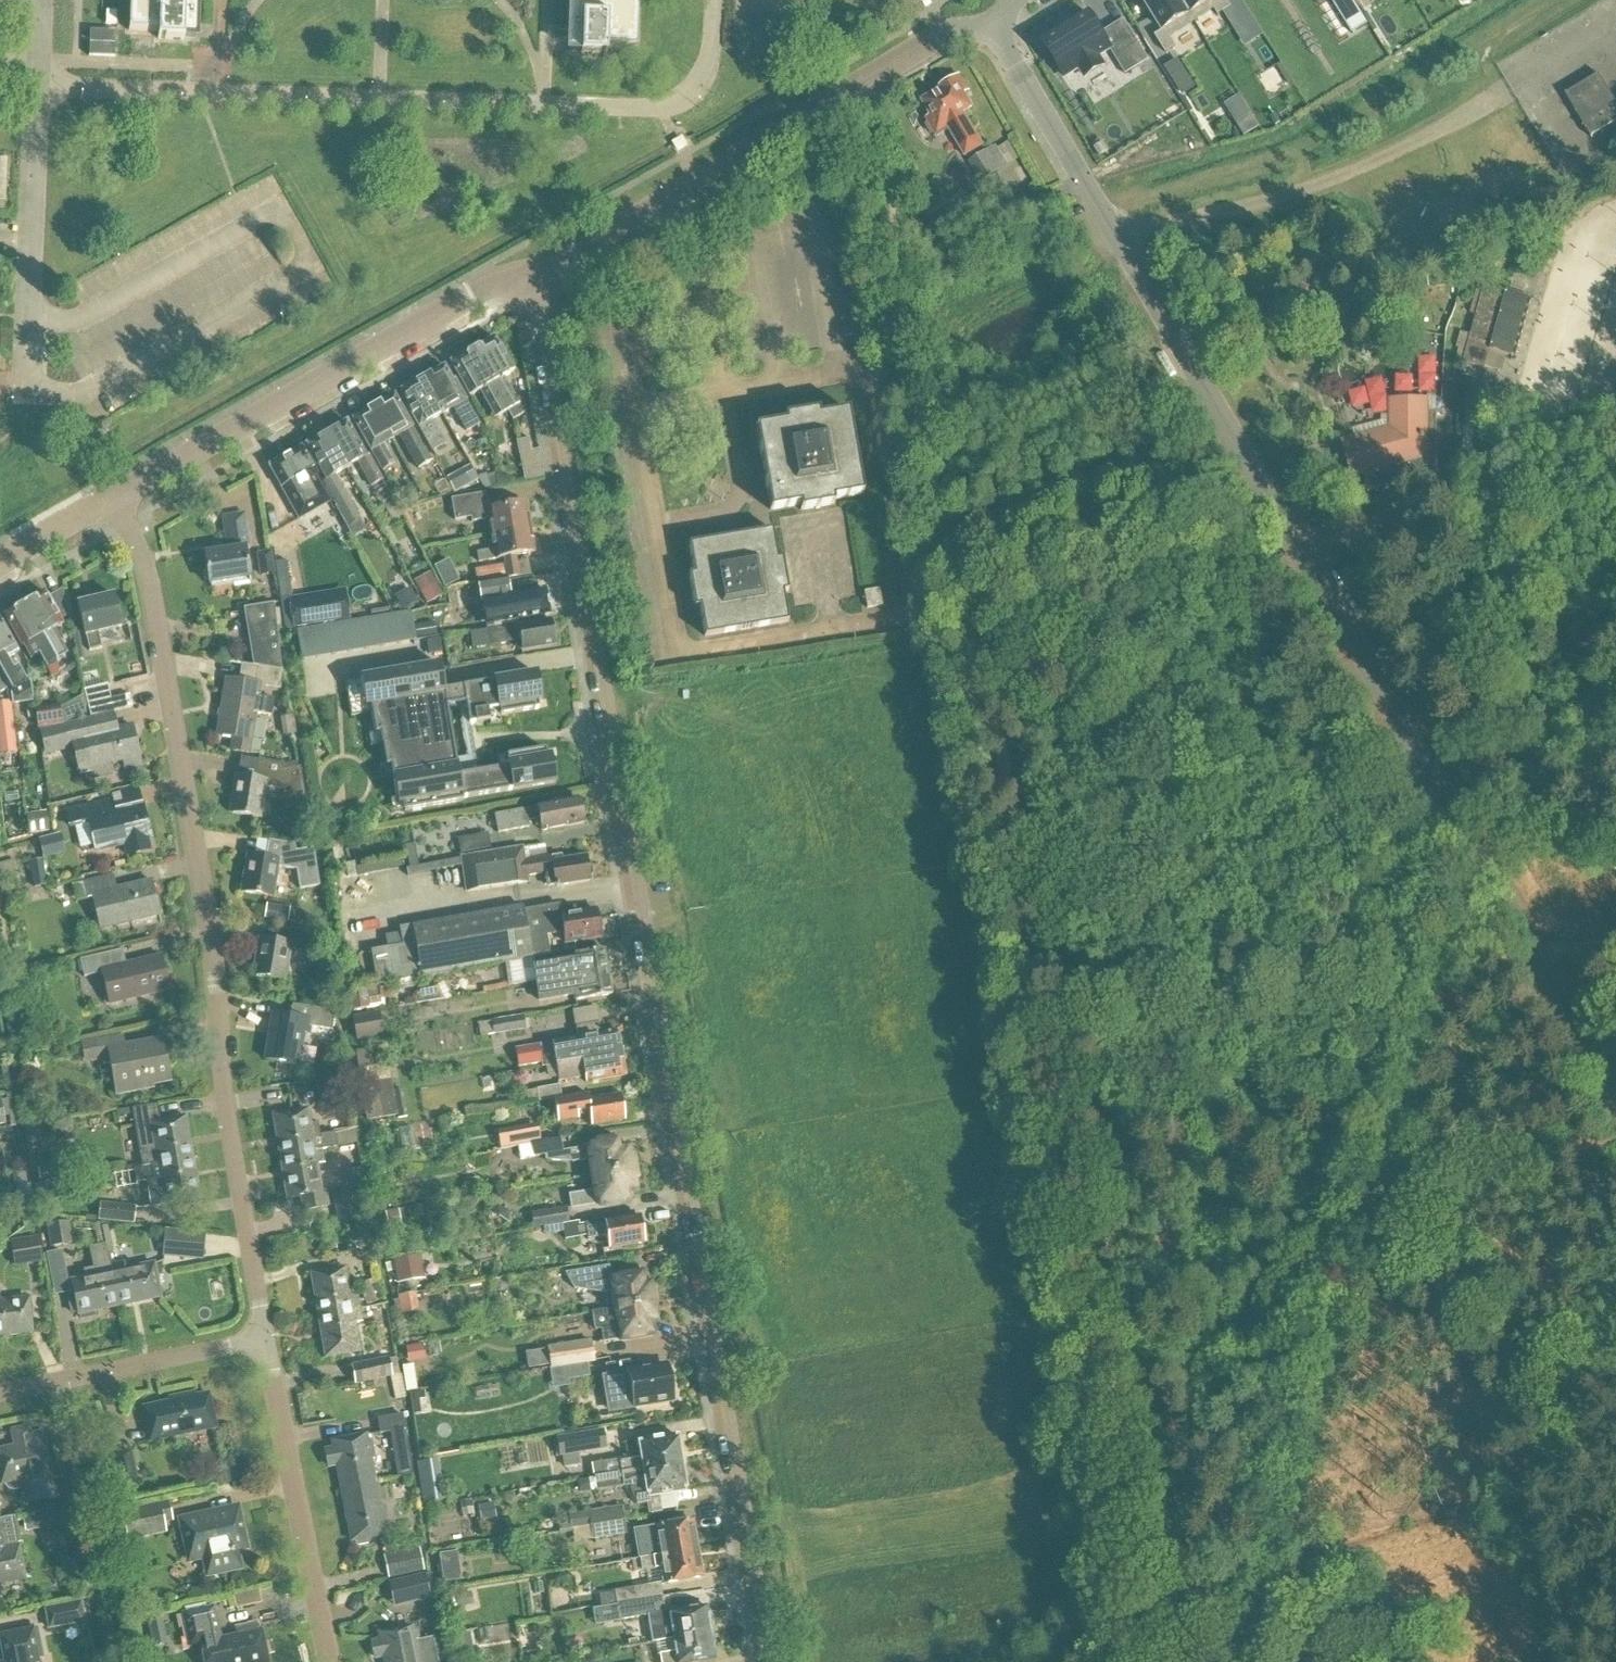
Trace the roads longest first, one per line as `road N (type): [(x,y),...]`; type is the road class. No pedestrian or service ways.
road 1 (residential): [(522,272),(545,344),(769,1661)]
road 2 (unclassified): [(992,23),(1615,1091)]
road 3 (residential): [(111,499),(149,582),(213,949),(223,1094),(264,1341)]
road 4 (unclassified): [(992,23),(952,33),(562,263),(522,272)]
road 5 (unclassified): [(522,272),(111,499)]
road 6 (residential): [(264,1341),(329,1661)]
road 7 (residential): [(0,1396),(264,1341)]
road 8 (unclassified): [(111,499),(0,562)]

